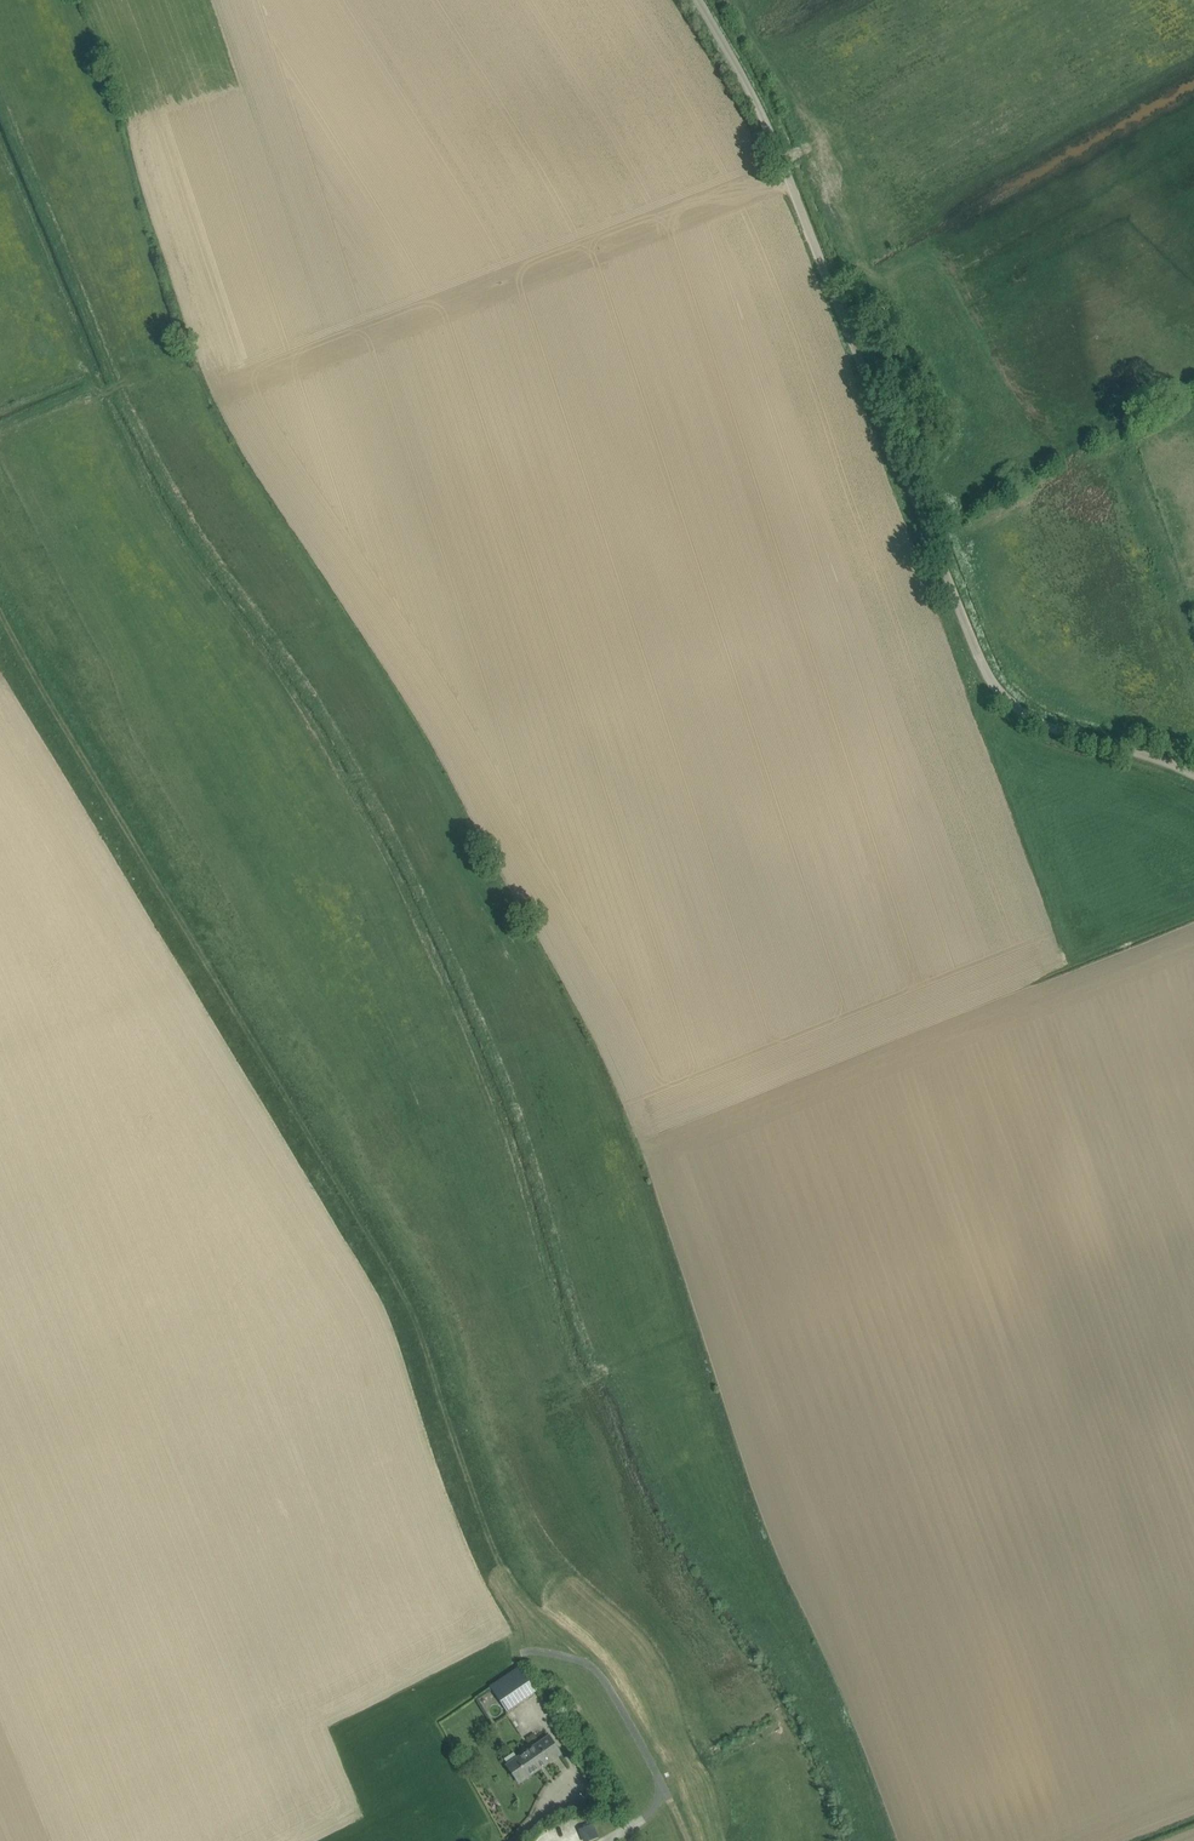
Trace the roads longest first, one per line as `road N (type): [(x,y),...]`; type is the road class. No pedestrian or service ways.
road 1 (track): [(0,615),(412,1317),(505,1570),(530,1608),(585,1662)]
road 2 (unclassified): [(1193,774),(1040,723),(993,685),(789,193),(698,0)]

